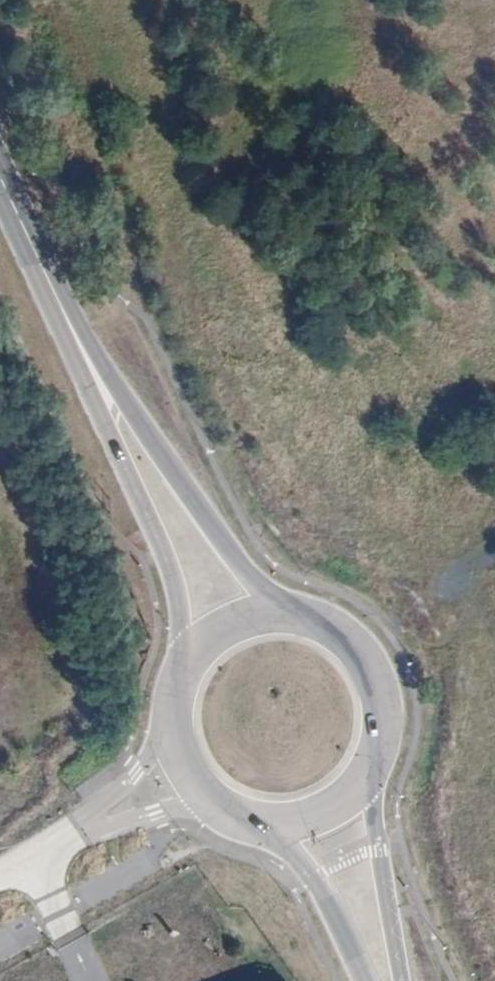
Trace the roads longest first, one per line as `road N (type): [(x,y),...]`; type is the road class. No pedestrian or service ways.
road 1 (primary): [(305,620),(264,592),(228,552),(47,283)]
road 2 (primary): [(47,283),(172,576),(186,668)]
road 3 (primary): [(399,980),(371,769)]
road 4 (primary): [(251,822),(312,876),(364,980)]
road 5 (primary): [(371,769),(381,740),(374,679),(334,632),(305,620)]
road 6 (primary): [(251,822),(318,817),(371,769)]
road 7 (primary): [(305,620),(244,621),(217,635),(186,668)]
road 8 (unclassified): [(93,822),(220,808)]

